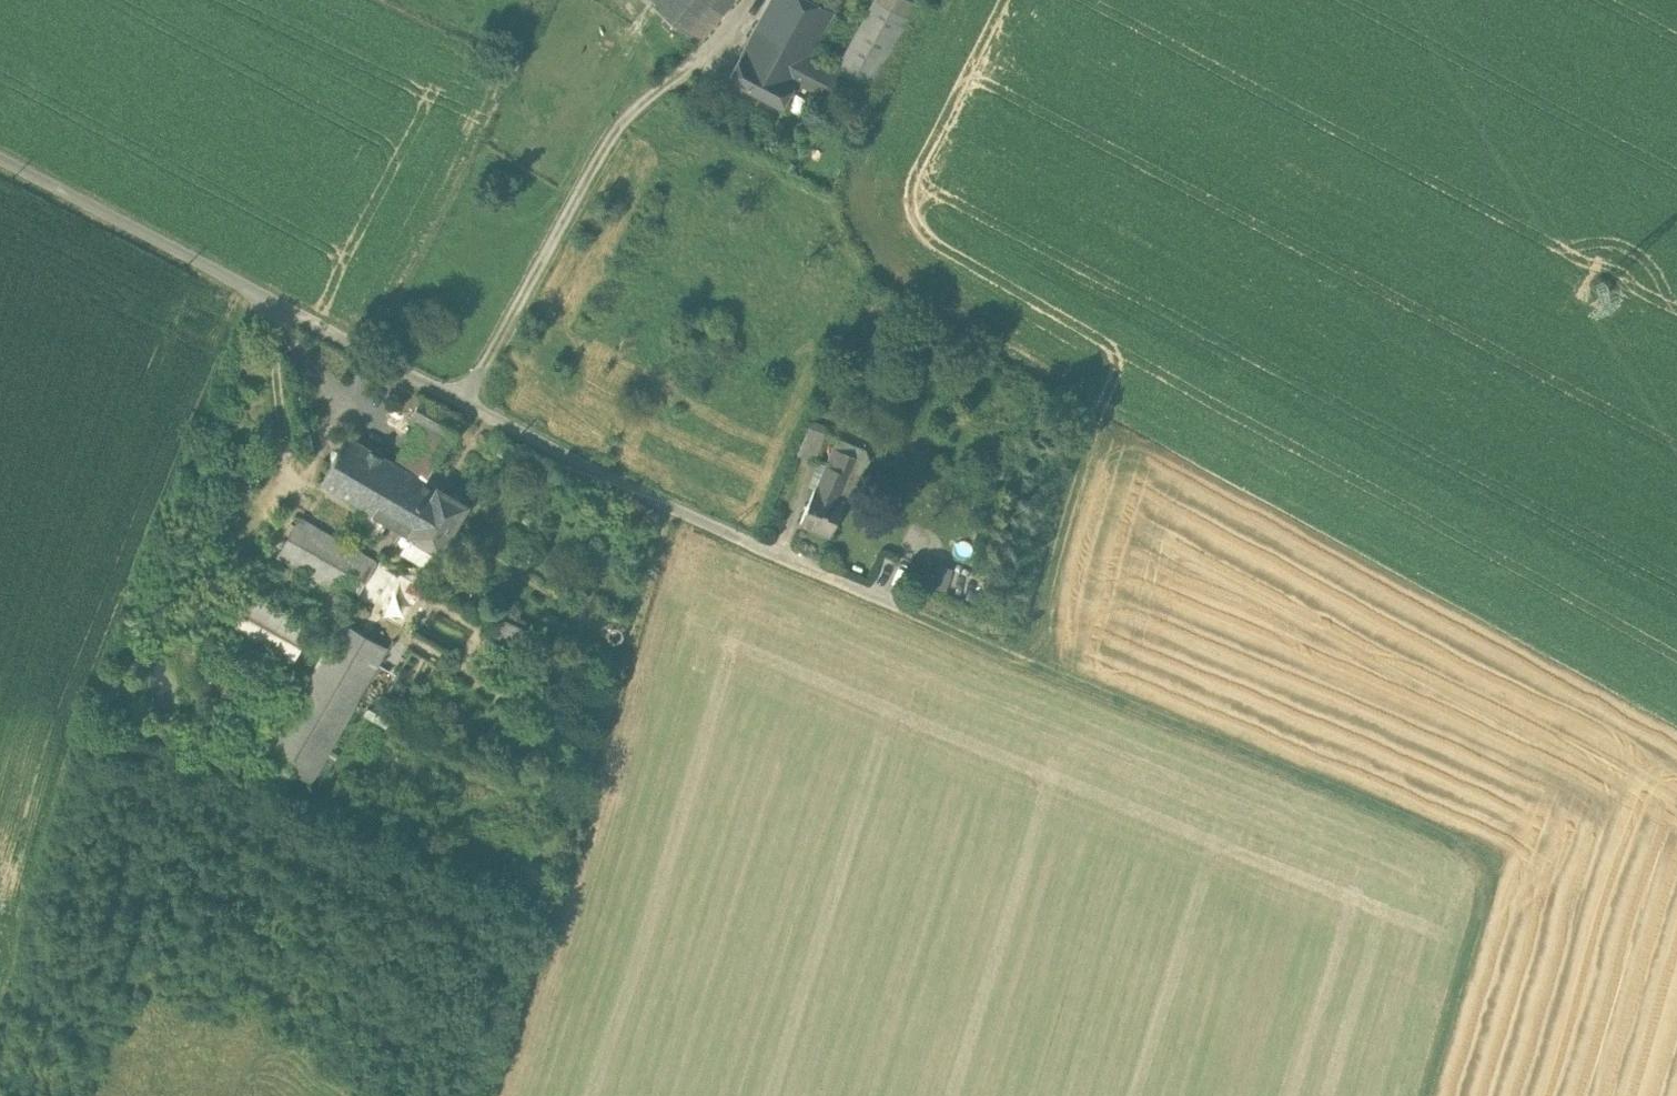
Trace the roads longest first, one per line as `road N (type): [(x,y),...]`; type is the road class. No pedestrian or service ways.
road 1 (track): [(0,154),(712,521),(1453,835),(1493,874),(1493,897),(1438,1095)]

